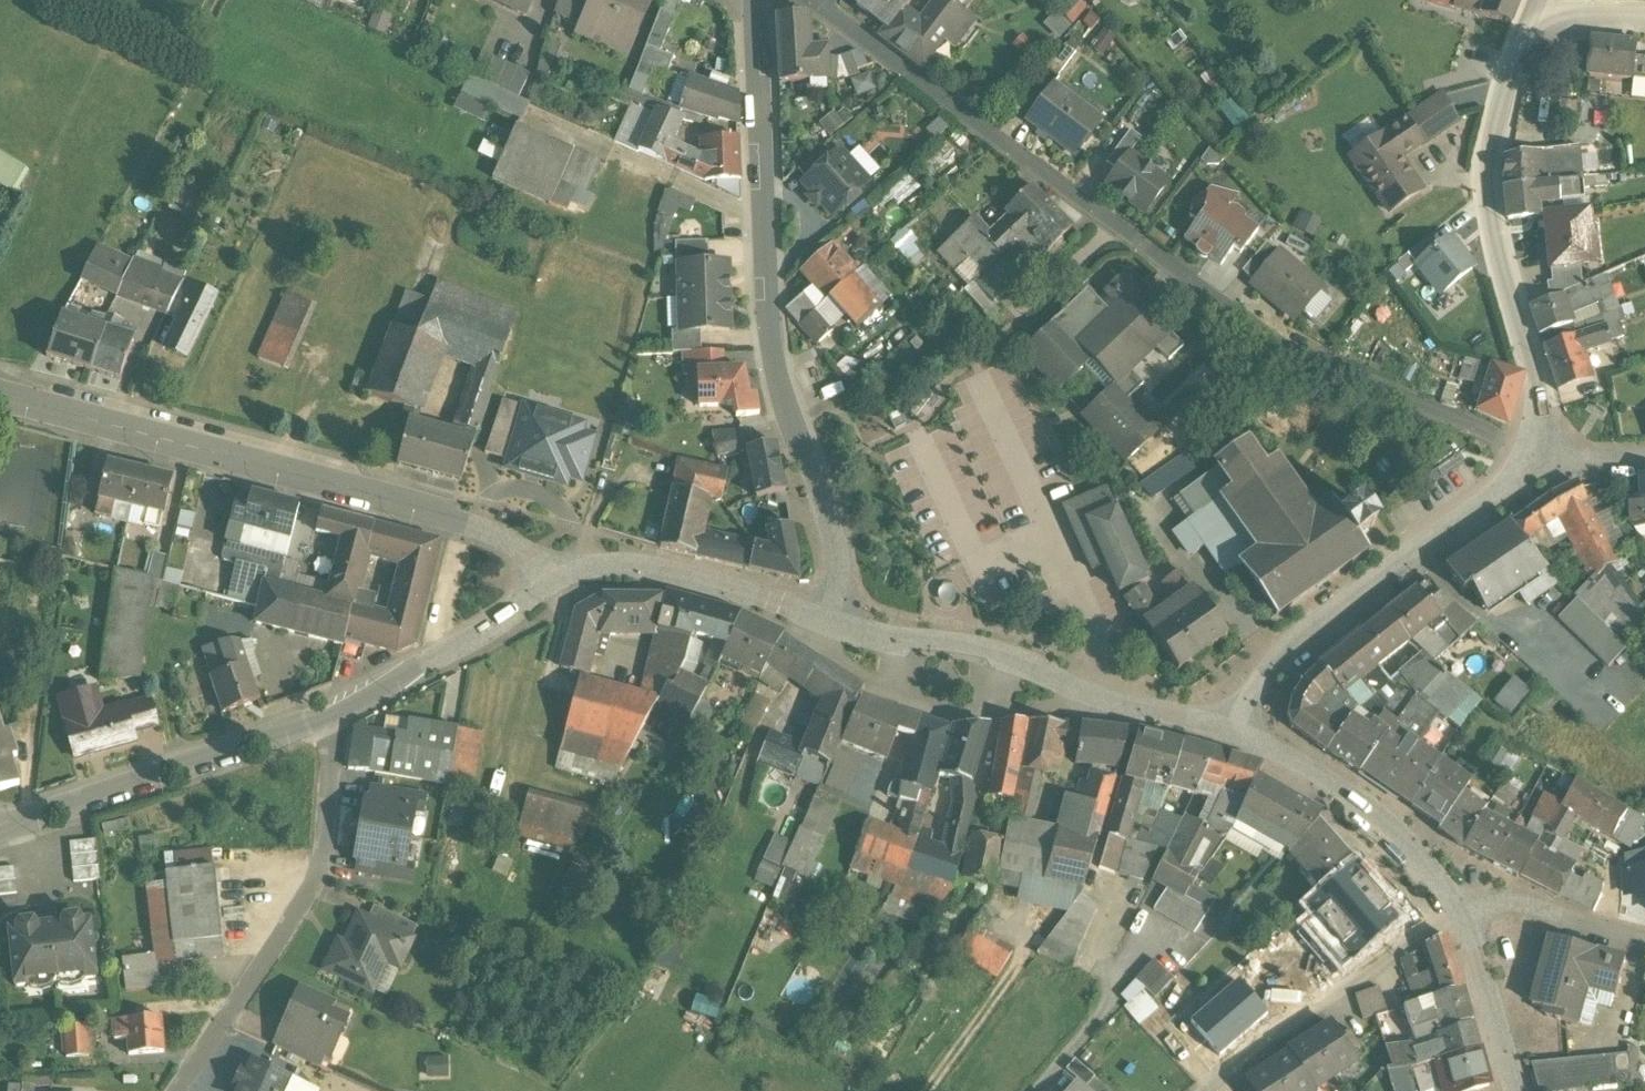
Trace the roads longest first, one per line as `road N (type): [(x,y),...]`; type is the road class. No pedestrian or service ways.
road 1 (tertiary): [(758,0),(774,347),(835,542),(839,592),(830,618)]
road 2 (residential): [(555,576),(500,538),(445,516),(0,397)]
road 3 (residential): [(1112,228),(1273,354),(1409,412),(1545,454)]
road 4 (residential): [(1540,0),(1508,76),(1485,177),(1489,219),(1542,393),(1545,454)]
road 5 (residential): [(1545,454),(1522,490),(1284,651),(1227,728)]
road 6 (residential): [(333,717),(315,879),(178,1090)]
road 7 (tertiary): [(1227,728),(984,649),(830,618)]
road 8 (residential): [(819,0),(1112,228)]
road 9 (tertiary): [(0,825),(333,717)]
road 10 (residential): [(1460,907),(1255,1043),(1203,1090)]
road 11 (tertiary): [(1460,907),(1367,806),(1227,728)]
road 12 (tertiary): [(830,618),(676,572),(599,567),(555,576)]
road 13 (tertiary): [(333,717),(490,630),(555,576)]
road 14 (tertiary): [(1517,1090),(1460,907)]
road 15 (residential): [(1644,940),(1500,903),(1460,907)]
road 16 (residential): [(1112,228),(1019,319)]

